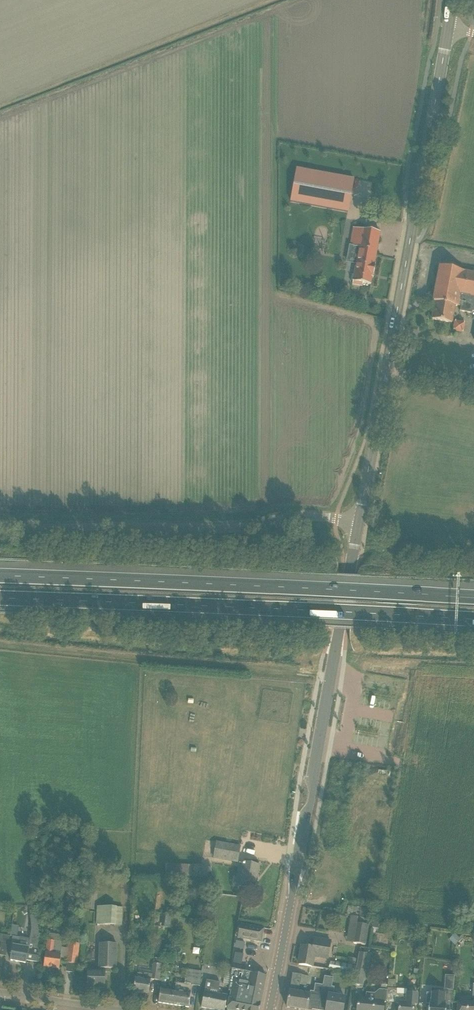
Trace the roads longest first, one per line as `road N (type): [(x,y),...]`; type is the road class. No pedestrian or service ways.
road 1 (tertiary): [(358,522),(449,27)]
road 2 (tertiary): [(269,1009),(358,522)]
road 3 (motorway): [(473,598),(0,575)]
road 4 (motorway): [(0,597),(473,619)]
road 5 (unclassified): [(0,525),(358,522)]

